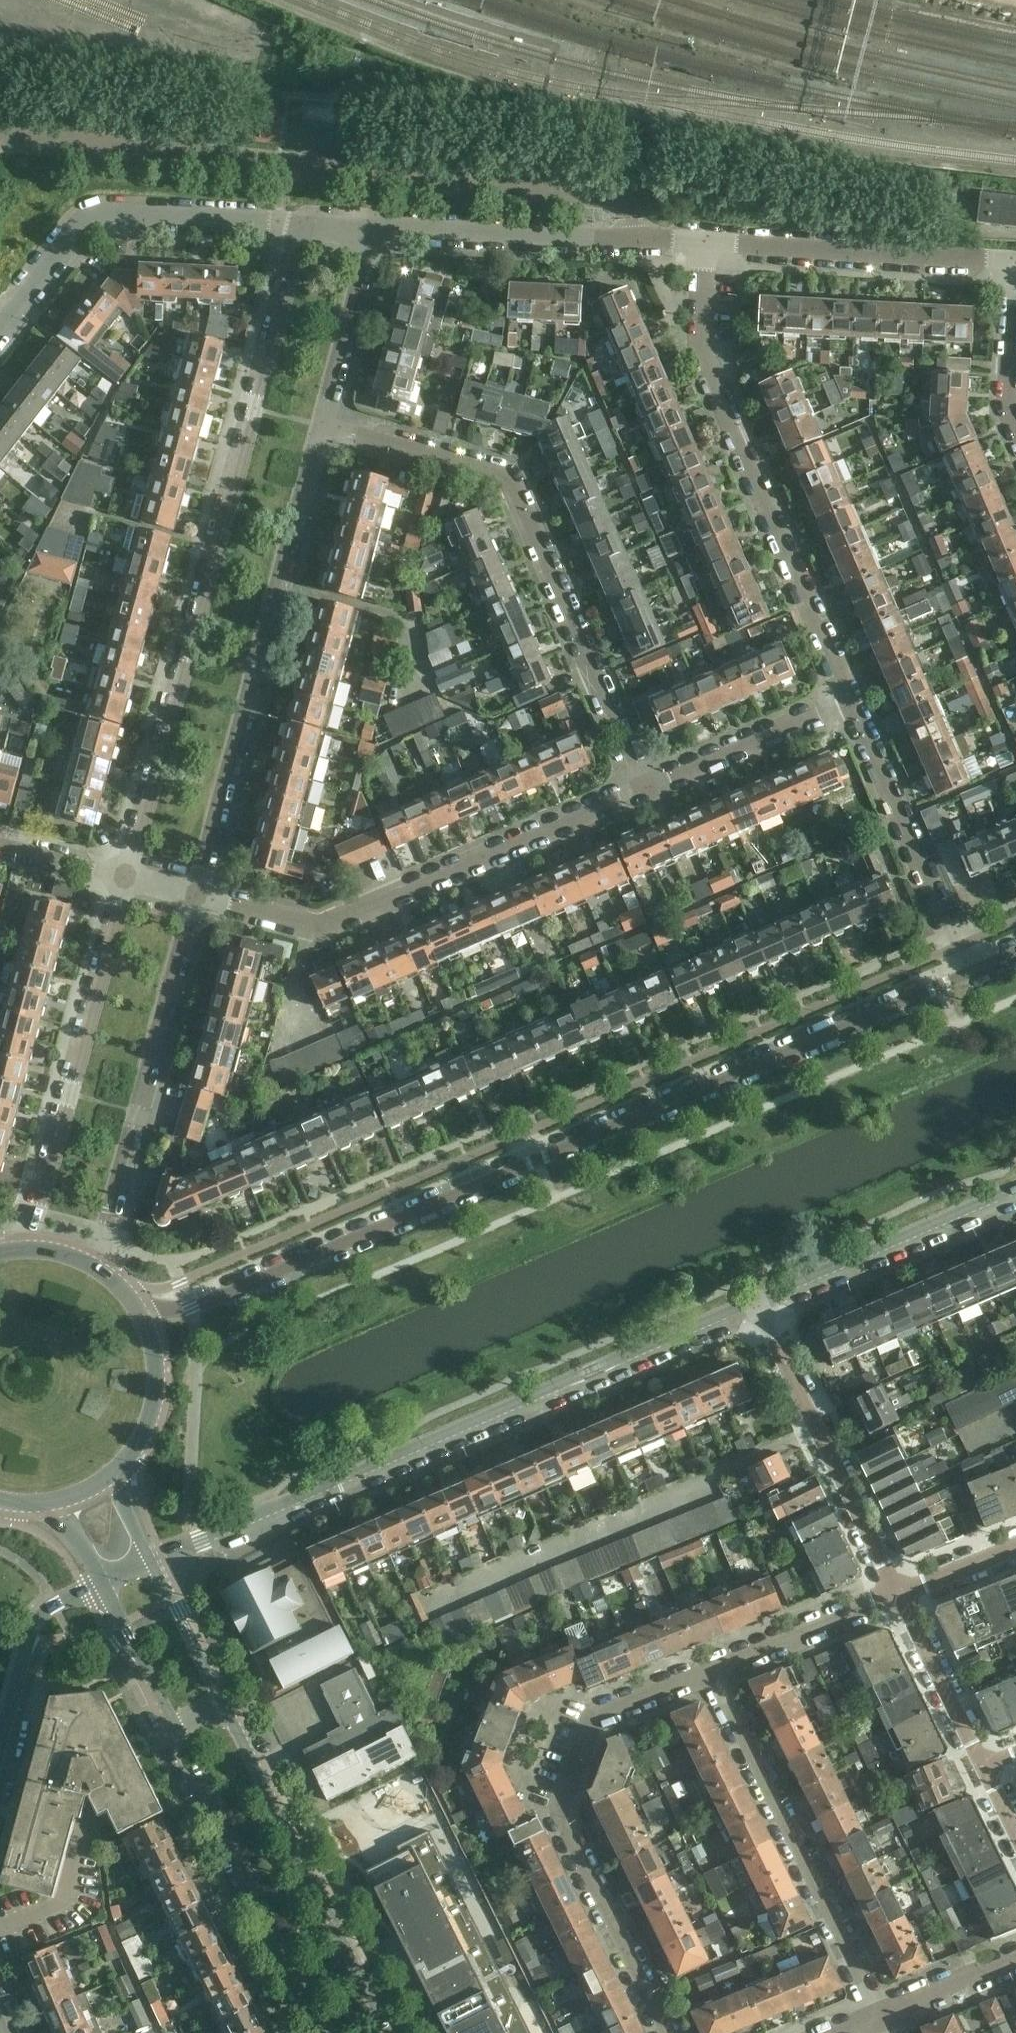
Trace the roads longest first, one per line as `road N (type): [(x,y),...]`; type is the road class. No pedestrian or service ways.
road 1 (secondary): [(969,973),(145,1325)]
road 2 (residential): [(302,226),(121,873)]
road 3 (residential): [(631,238),(624,205),(608,195),(0,136)]
road 4 (secondary): [(153,1563),(759,1304)]
road 5 (residential): [(324,427),(510,477),(643,790)]
road 6 (residential): [(849,697),(700,350),(706,242)]
road 7 (residential): [(196,895),(324,427)]
road 8 (residential): [(643,790),(319,929),(196,895)]
road 9 (residential): [(664,2032),(556,1809),(597,1715),(713,1669)]
road 10 (residential): [(121,873),(24,1250)]
road 11 (residential): [(94,1268),(196,895)]
road 12 (residential): [(713,1669),(879,2014)]
road 13 (tertiary): [(389,2032),(227,1709)]
road 14 (residential): [(0,328),(89,216),(302,226)]
road 15 (tertiary): [(178,1735),(326,2032)]
road 16 (residential): [(898,1591),(759,1304)]
road 17 (residential): [(706,242),(1015,262)]
road 18 (residential): [(969,973),(849,697)]
road 19 (secondary): [(759,1304),(1015,1195)]
road 20 (residential): [(372,230),(631,238)]
road 21 (residential): [(849,697),(643,790)]
road 22 (tertiary): [(0,1756),(26,1654),(47,1611),(103,1587)]
road 23 (residential): [(324,427),(372,230)]
road 24 (residential): [(713,1669),(898,1591)]
road 25 (residential): [(982,1766),(898,1591)]
road 26 (tertiary): [(103,1587),(178,1735)]
road 27 (tertiary): [(227,1709),(153,1563)]
road 28 (secondary): [(112,1475),(138,1444),(155,1401),(145,1325)]
road 29 (residential): [(1015,262),(1009,403),(1015,420)]
road 30 (residential): [(879,2014),(1015,1960)]
road 31 (residential): [(898,1591),(1015,1545)]
road 32 (residential): [(121,873),(0,844)]

